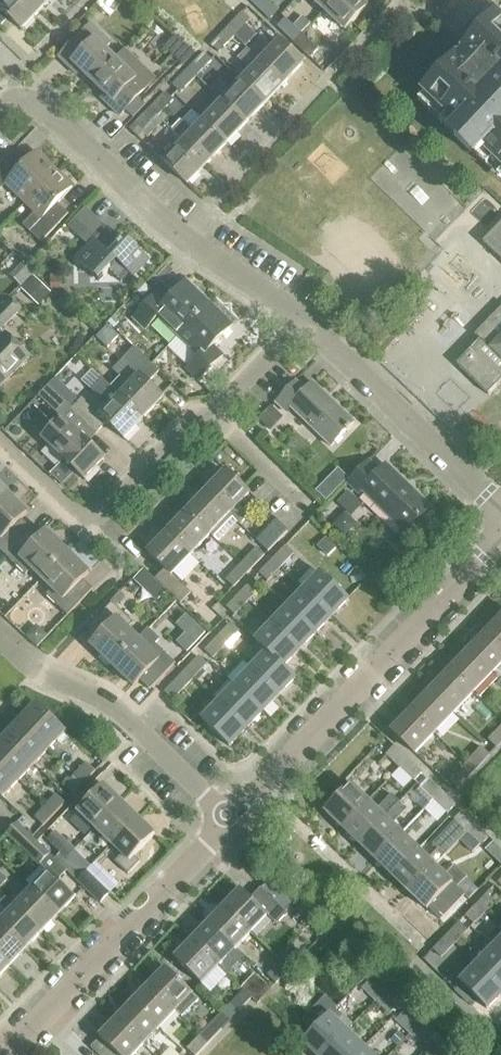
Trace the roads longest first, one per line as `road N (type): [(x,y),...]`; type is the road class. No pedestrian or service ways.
road 1 (residential): [(304,320),(92,516),(67,508),(0,444)]
road 2 (tertiary): [(231,821),(500,540)]
road 3 (residential): [(304,320),(179,237),(53,117),(9,103)]
road 4 (tertiary): [(6,1054),(231,821)]
road 5 (residential): [(0,635),(33,666),(116,709),(231,821)]
road 6 (residential): [(500,511),(304,320)]

